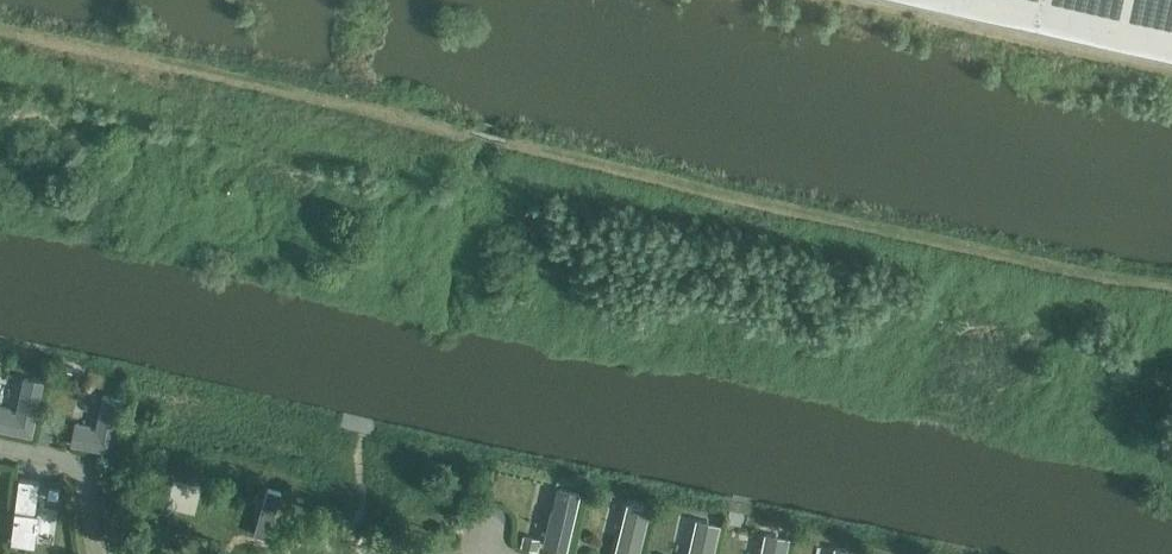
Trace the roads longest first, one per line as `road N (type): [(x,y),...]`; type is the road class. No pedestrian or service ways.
road 1 (track): [(899,0),(1171,60)]

